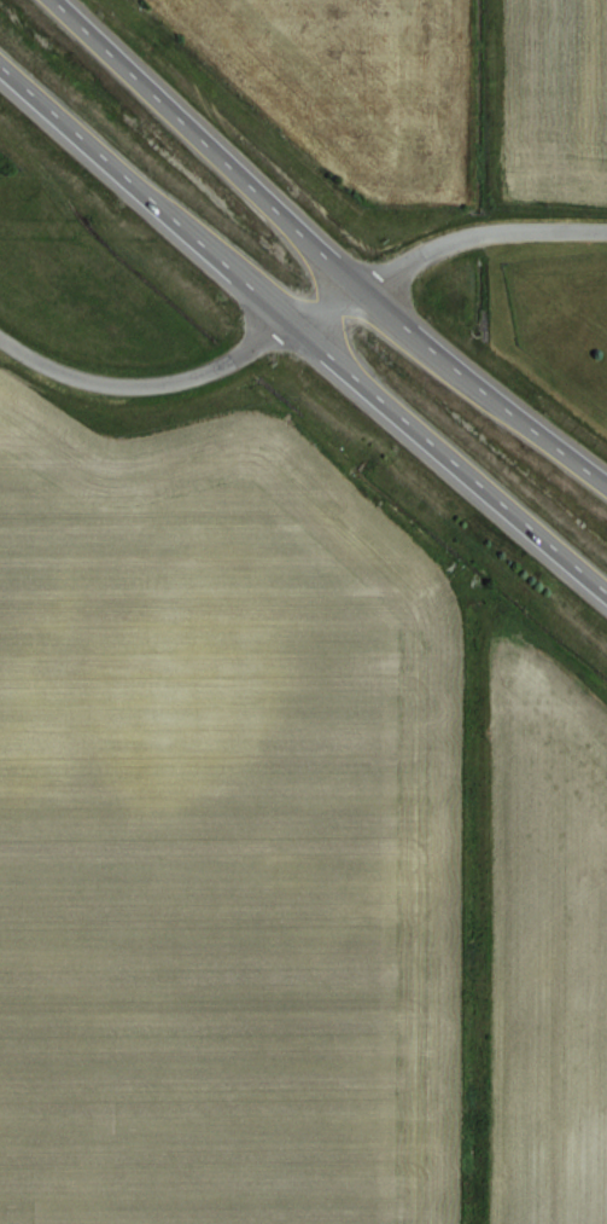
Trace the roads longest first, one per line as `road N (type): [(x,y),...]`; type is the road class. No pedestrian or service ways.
road 1 (trunk): [(0,73),(606,600)]
road 2 (trunk): [(606,479),(415,330),(58,0)]
road 3 (tertiary): [(606,230),(471,231),(282,320),(200,371),(118,383),(39,362),(0,338)]

